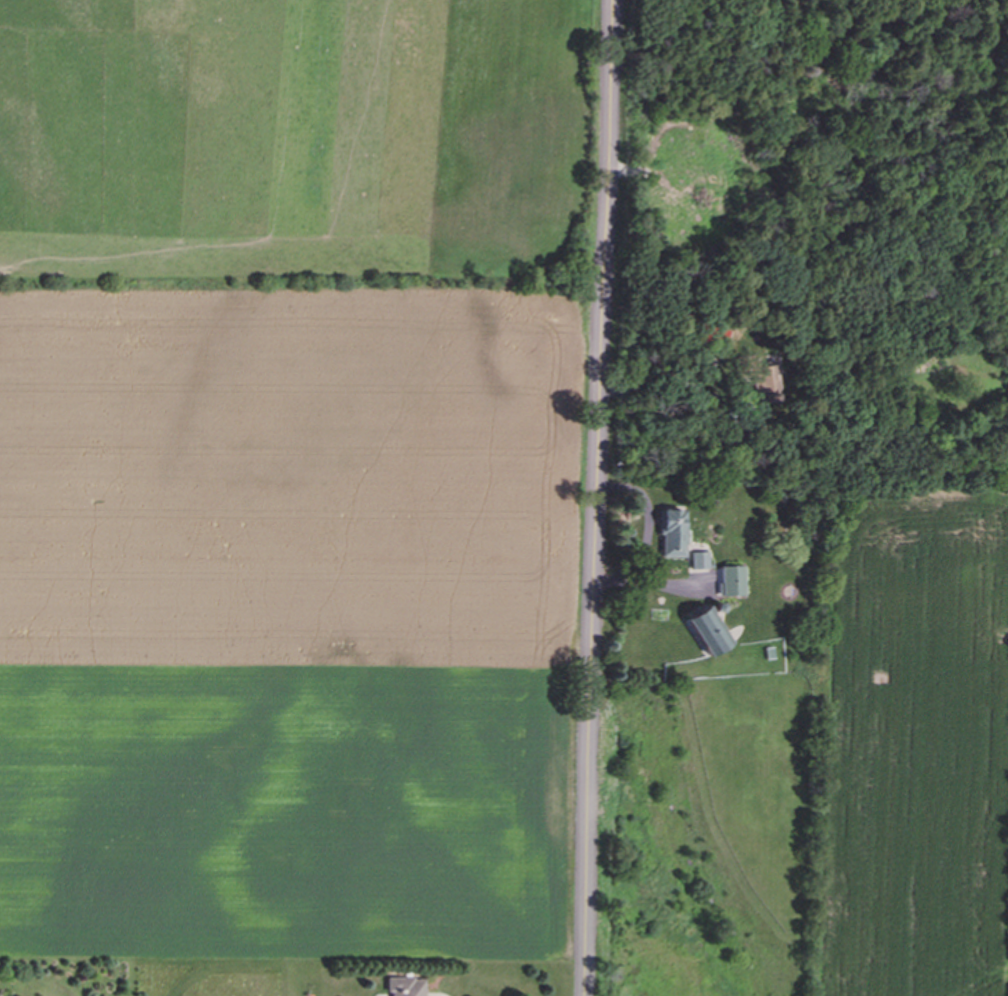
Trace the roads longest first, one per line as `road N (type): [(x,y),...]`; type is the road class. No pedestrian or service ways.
road 1 (residential): [(584,995),(613,0)]

